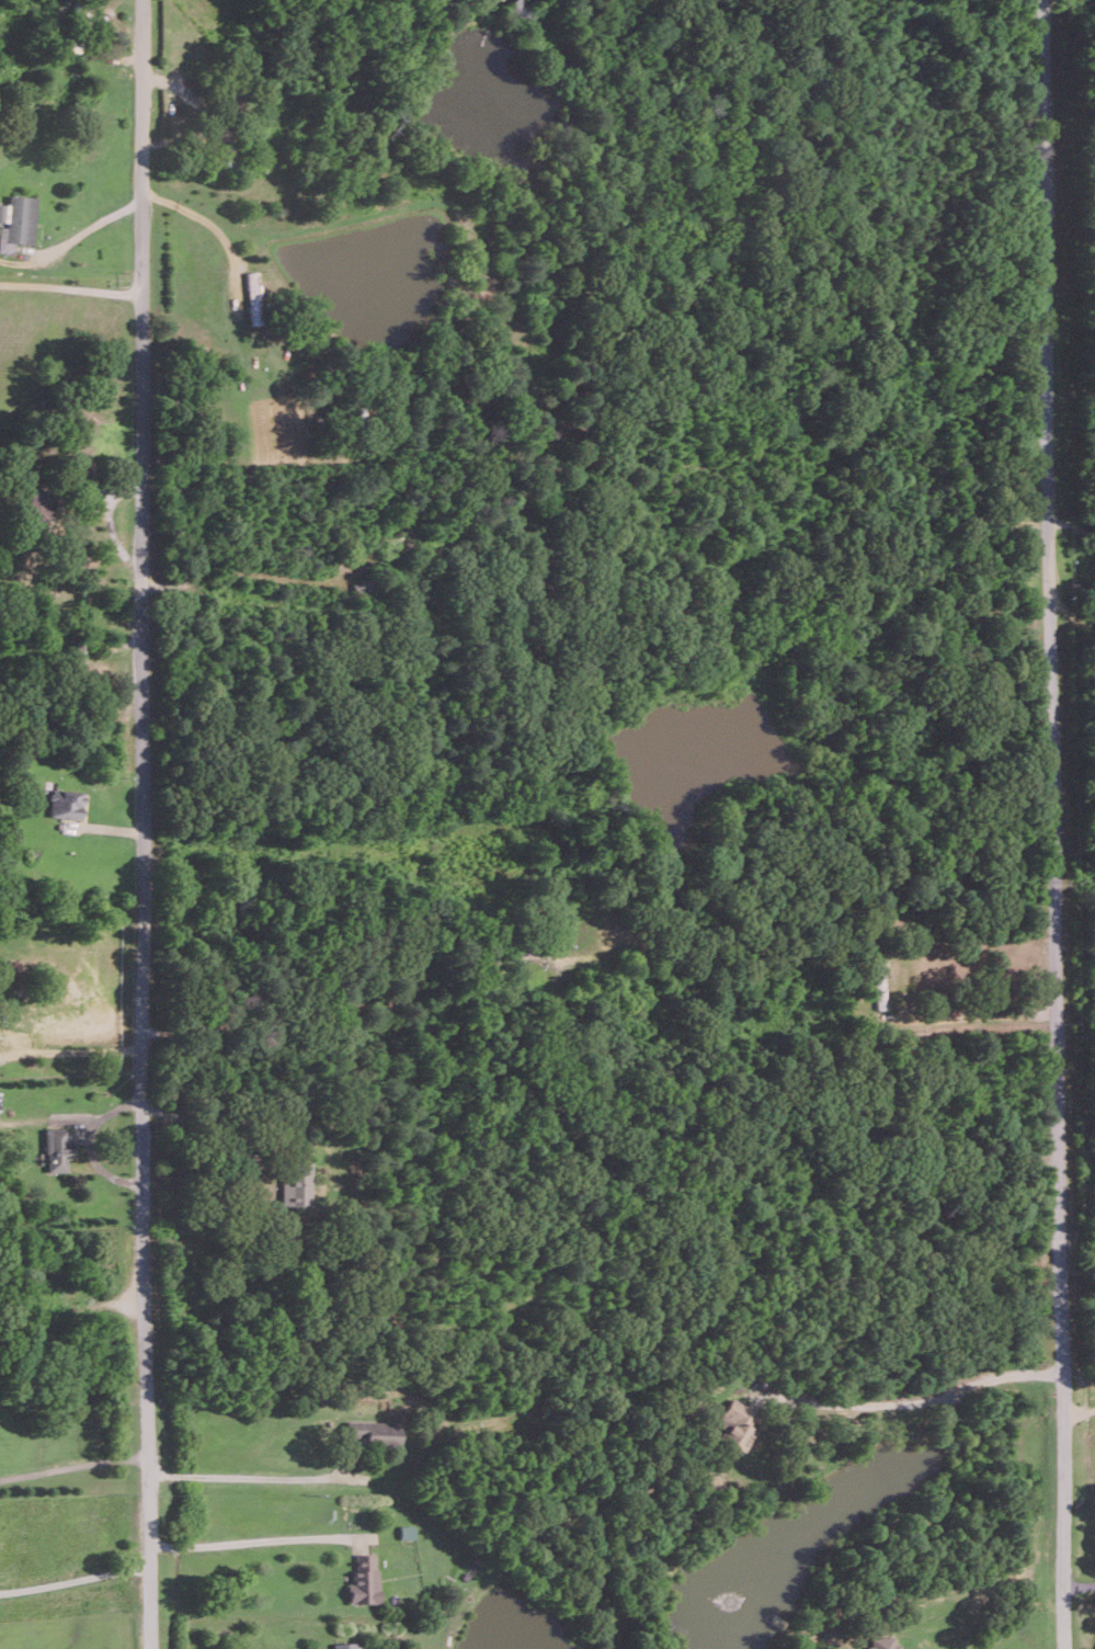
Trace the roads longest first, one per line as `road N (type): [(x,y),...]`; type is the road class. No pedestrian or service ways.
road 1 (residential): [(1059,1648),(1038,0)]
road 2 (residential): [(141,0),(141,985),(151,1648)]

